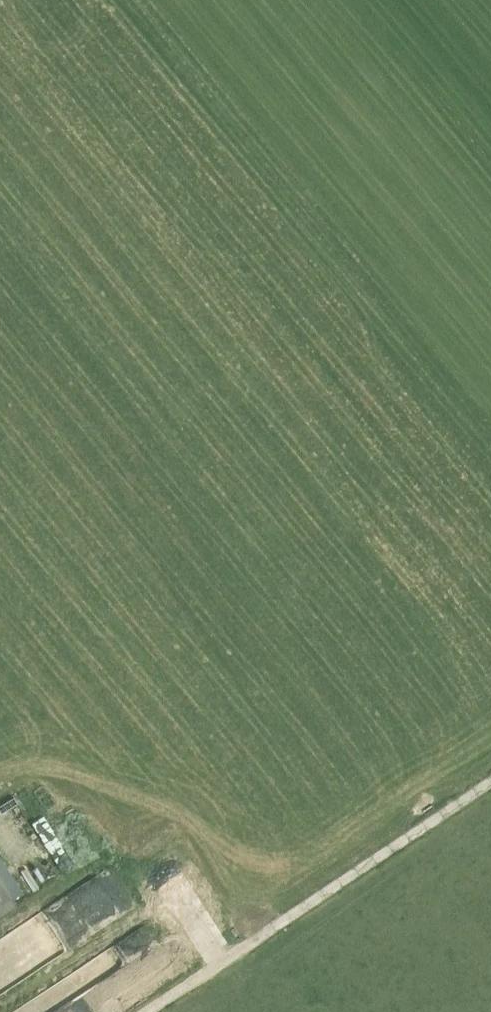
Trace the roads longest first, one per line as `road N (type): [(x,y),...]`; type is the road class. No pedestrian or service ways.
road 1 (track): [(145,1011),(490,781)]

